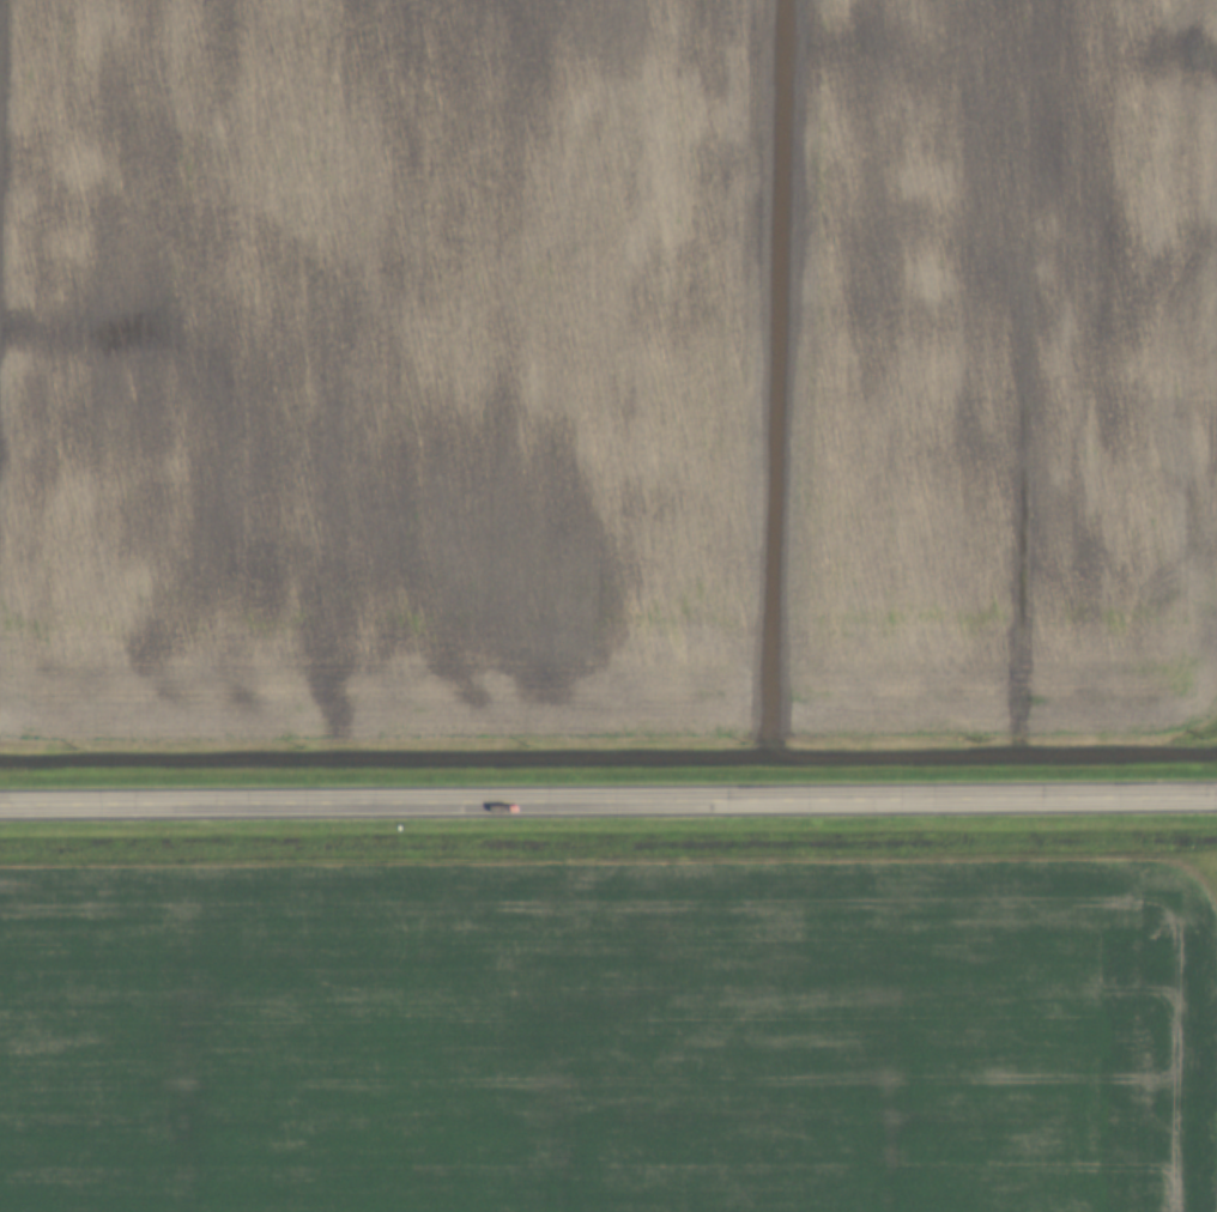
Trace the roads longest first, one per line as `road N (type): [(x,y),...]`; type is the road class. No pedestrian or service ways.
road 1 (secondary): [(1216,796),(0,805)]

